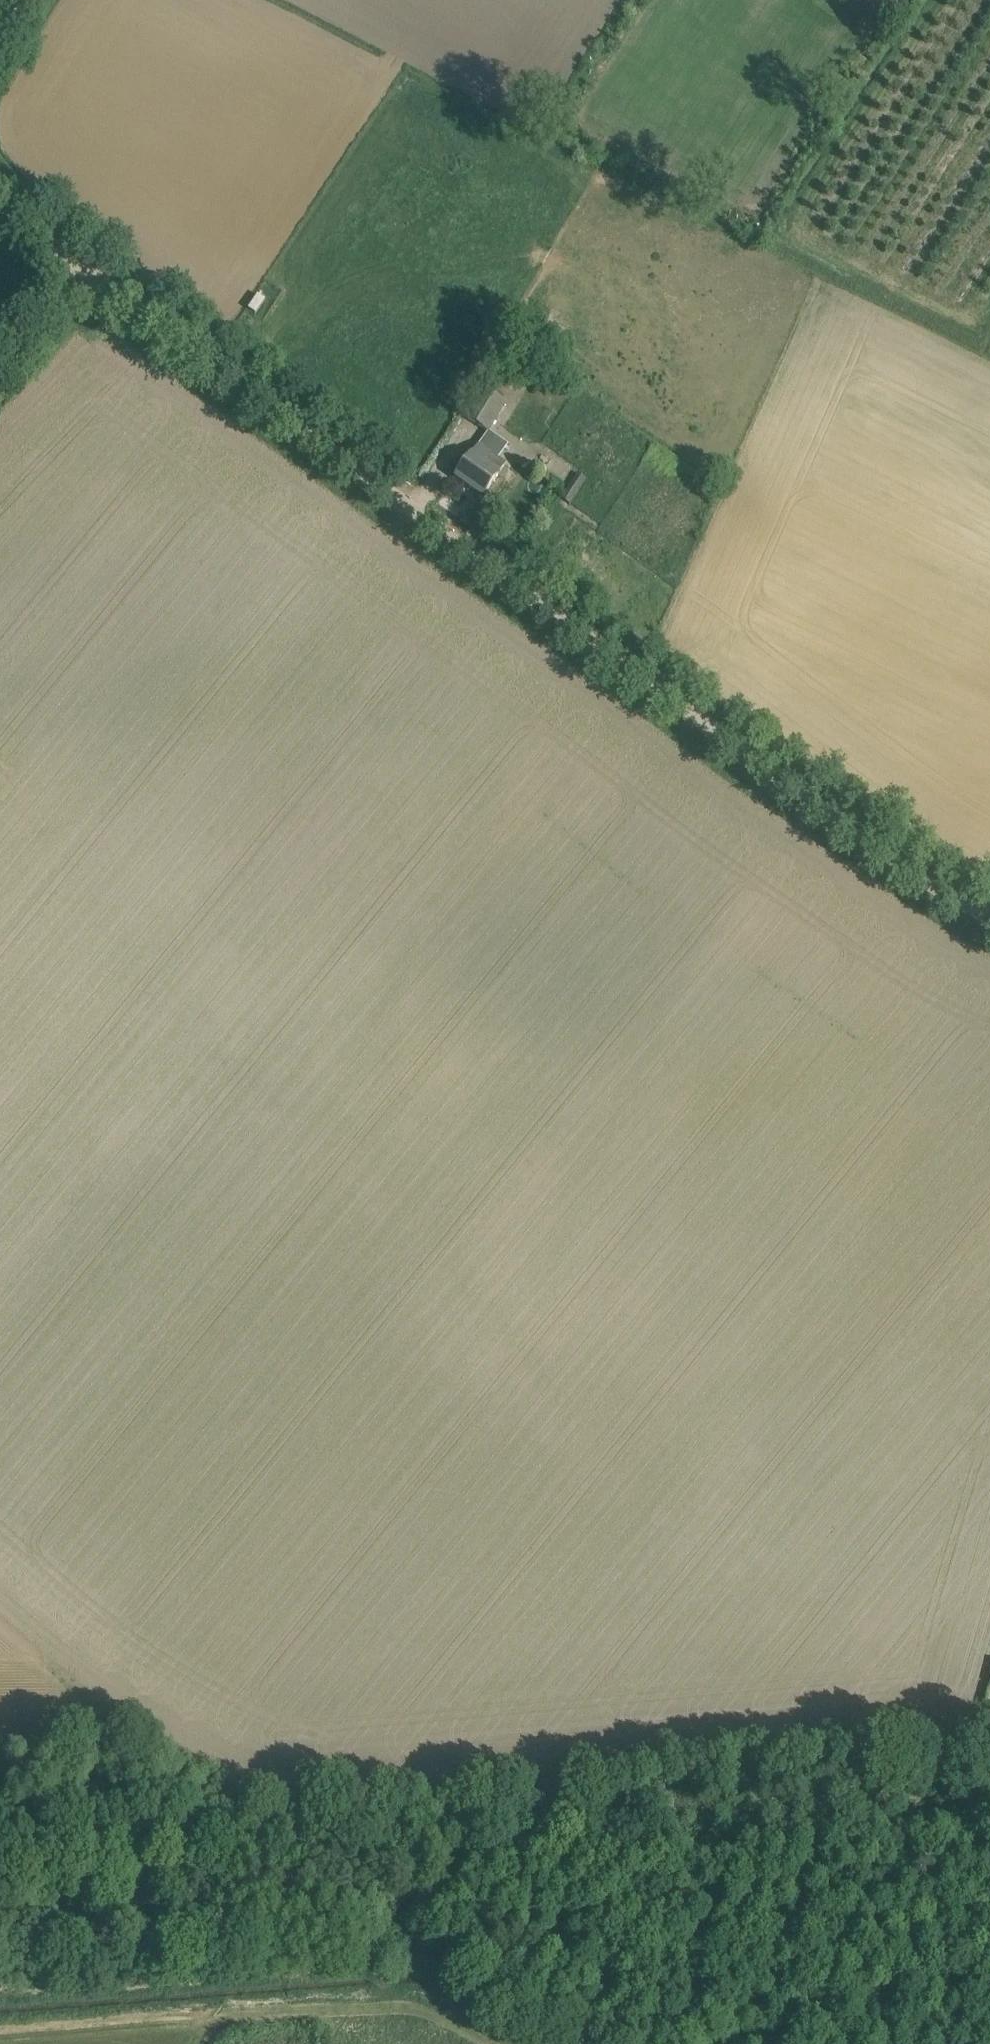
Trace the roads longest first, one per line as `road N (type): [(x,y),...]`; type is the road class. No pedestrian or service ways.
road 1 (unclassified): [(989,905),(941,884),(0,178)]

